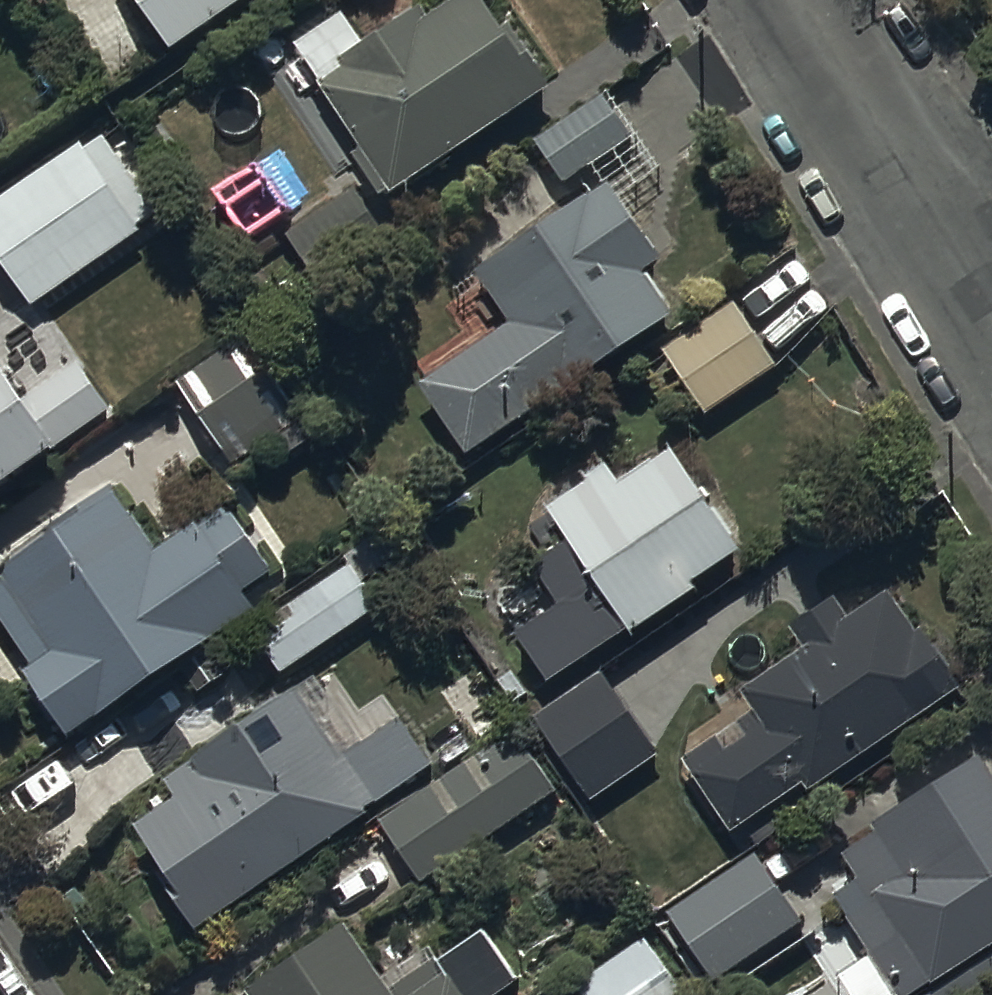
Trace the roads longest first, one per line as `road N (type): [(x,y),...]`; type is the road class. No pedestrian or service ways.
road 1 (residential): [(799,0),(985,305)]

